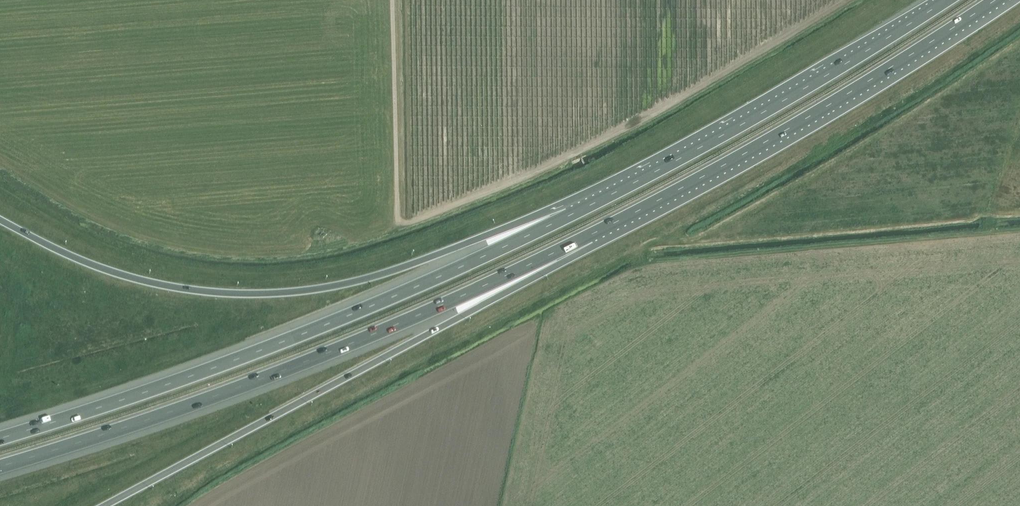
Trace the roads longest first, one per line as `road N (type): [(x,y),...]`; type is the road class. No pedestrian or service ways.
road 1 (motorway): [(0,466),(315,359),(621,220)]
road 2 (motorway): [(570,215),(307,333),(0,439)]
road 3 (motorway): [(570,215),(352,282),(259,294),(126,277),(0,219)]
road 4 (motorway): [(106,505),(591,246),(621,220)]
road 5 (motorway): [(621,220),(802,121),(995,0)]
road 6 (motorway): [(946,0),(775,105),(570,215)]

